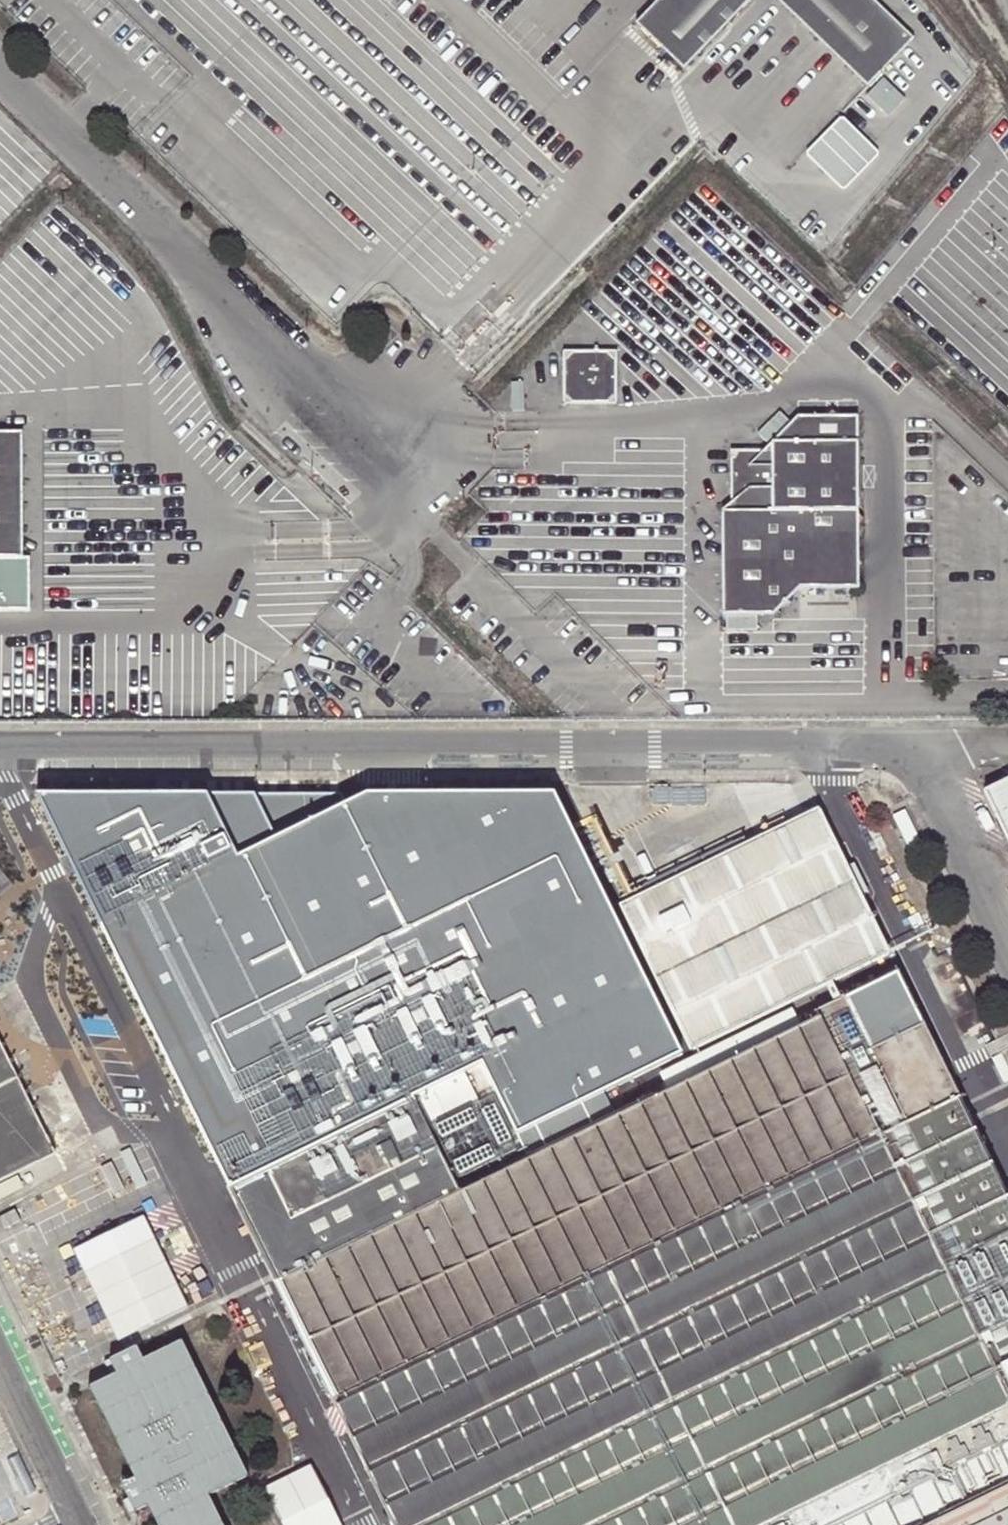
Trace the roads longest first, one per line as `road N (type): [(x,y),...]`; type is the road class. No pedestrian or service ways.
road 1 (unclassified): [(0,69),(412,455),(416,489),(402,520)]

